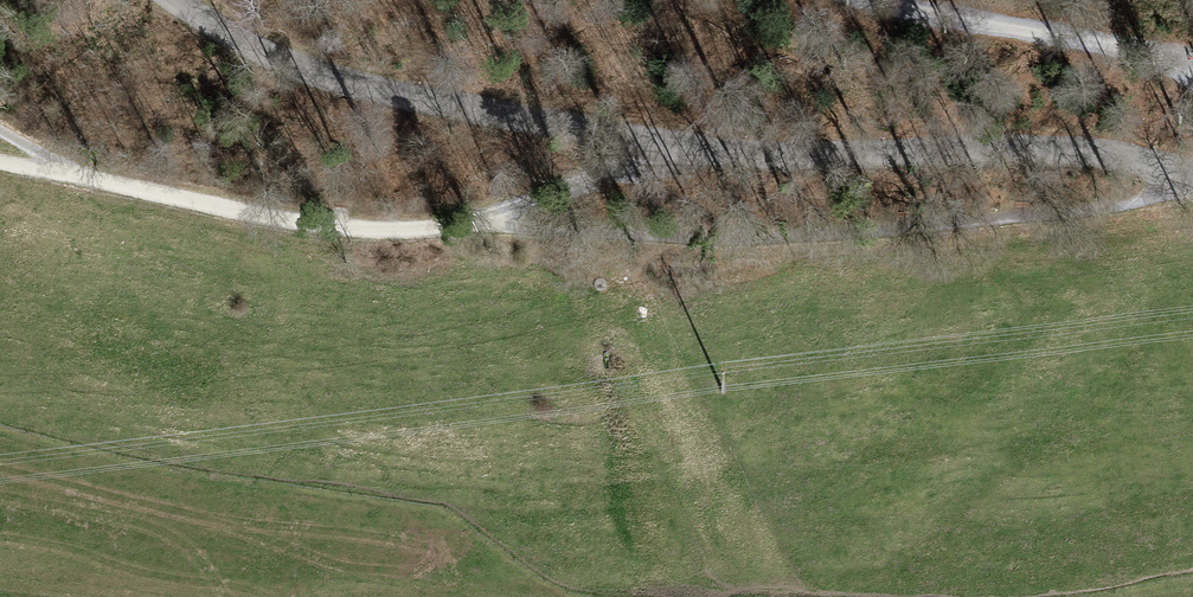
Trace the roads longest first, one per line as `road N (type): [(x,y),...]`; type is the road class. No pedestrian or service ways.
road 1 (unclassified): [(1192,179),(1072,149),(669,149),(475,116),(333,80),(179,0)]
road 2 (track): [(0,161),(336,228),(449,219)]
road 3 (track): [(1163,58),(881,0)]
road 4 (track): [(449,219),(669,149)]

